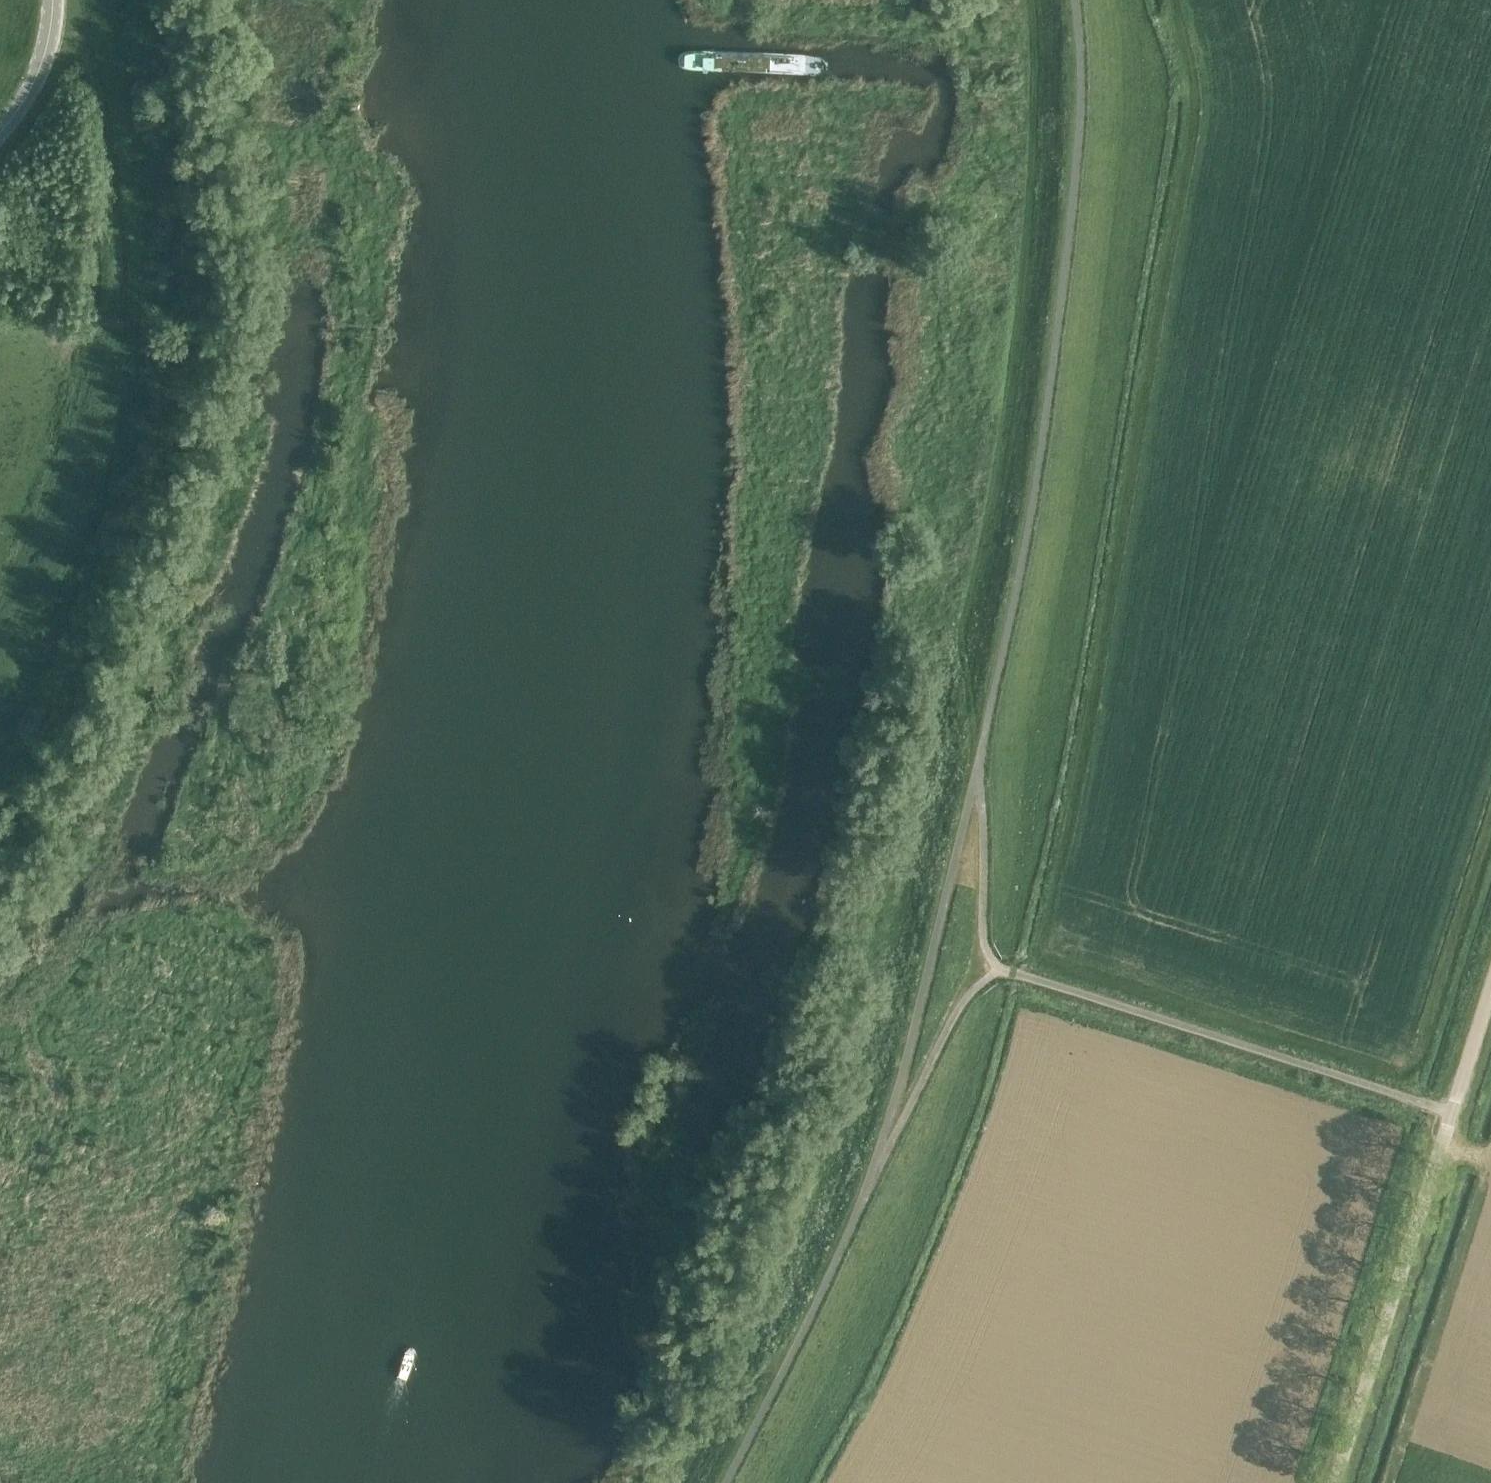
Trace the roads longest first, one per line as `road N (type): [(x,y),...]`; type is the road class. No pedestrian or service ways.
road 1 (unclassified): [(1337,1482),(1490,992)]
road 2 (unclassified): [(0,132),(25,103),(47,54),(52,0)]

